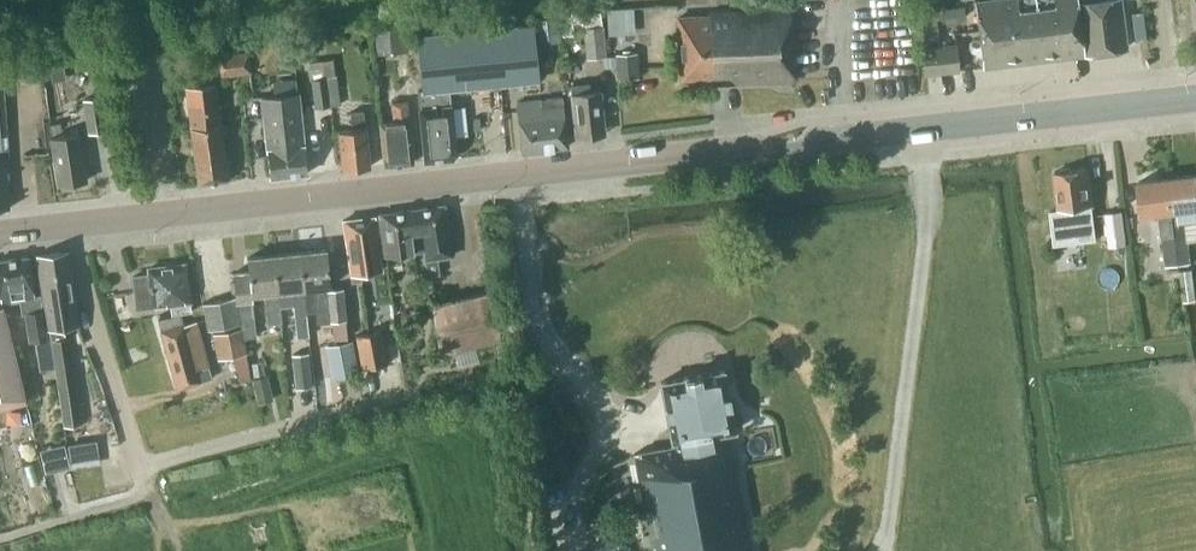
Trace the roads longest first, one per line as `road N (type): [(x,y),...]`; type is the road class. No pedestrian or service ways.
road 1 (primary): [(165,214),(844,139)]
road 2 (primary): [(918,129),(1195,98)]
road 3 (residential): [(73,224),(88,303),(140,468)]
road 4 (residential): [(165,214),(146,29),(180,0)]
road 5 (residential): [(844,139),(845,0)]

